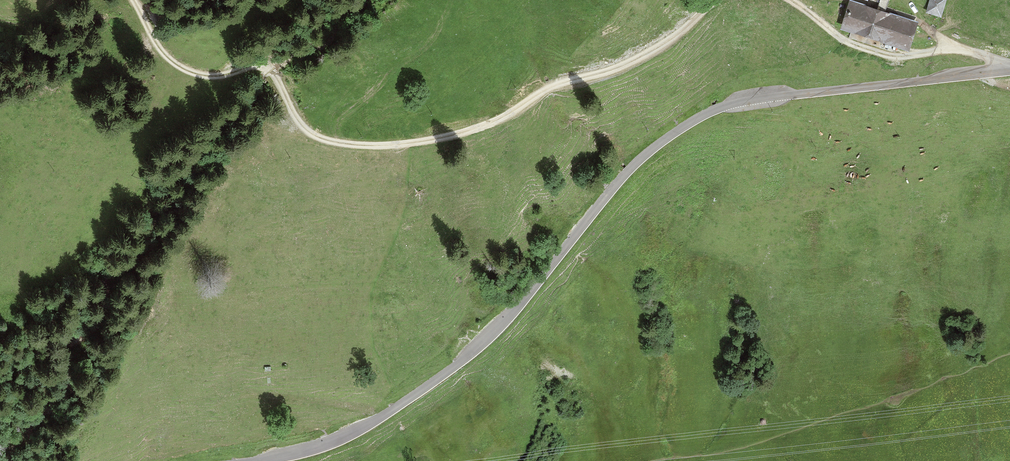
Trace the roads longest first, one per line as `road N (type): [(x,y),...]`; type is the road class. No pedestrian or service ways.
road 1 (tertiary): [(262,460),(344,440),(474,352),(640,158),(694,120),(761,98),(1009,71)]
road 2 (track): [(133,0),(167,57),(187,70),(215,77),(268,69),(309,132),(380,145),(505,116),(559,82),(606,72),(663,44),(713,0)]
road 3 (track): [(790,0),(871,51),(907,57),(959,50),(1009,67)]

